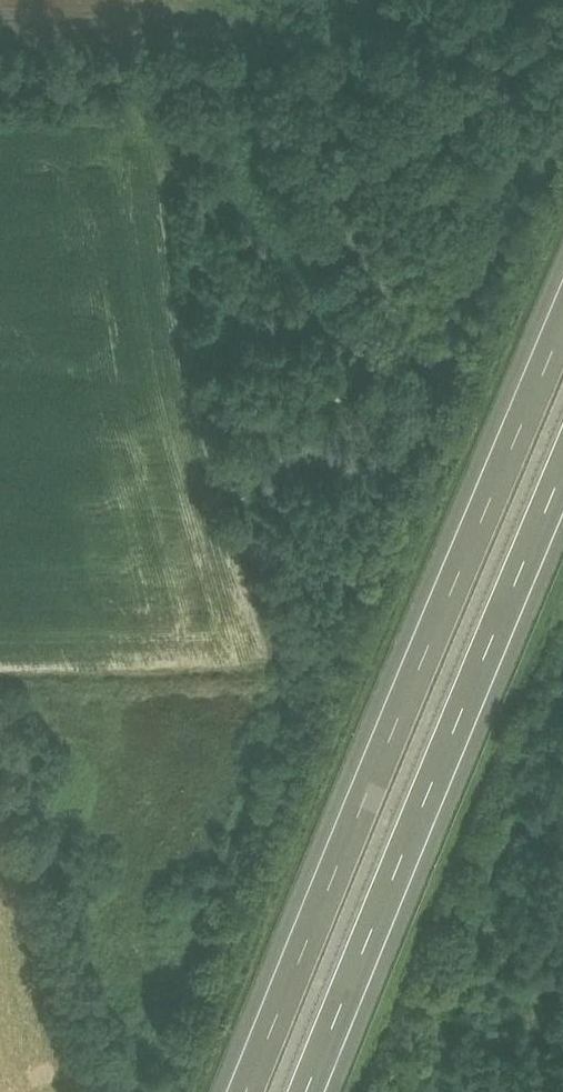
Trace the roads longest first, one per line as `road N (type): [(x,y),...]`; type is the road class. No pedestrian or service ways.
road 1 (motorway): [(562,290),(242,1091)]
road 2 (motorway): [(311,1091),(562,482)]

